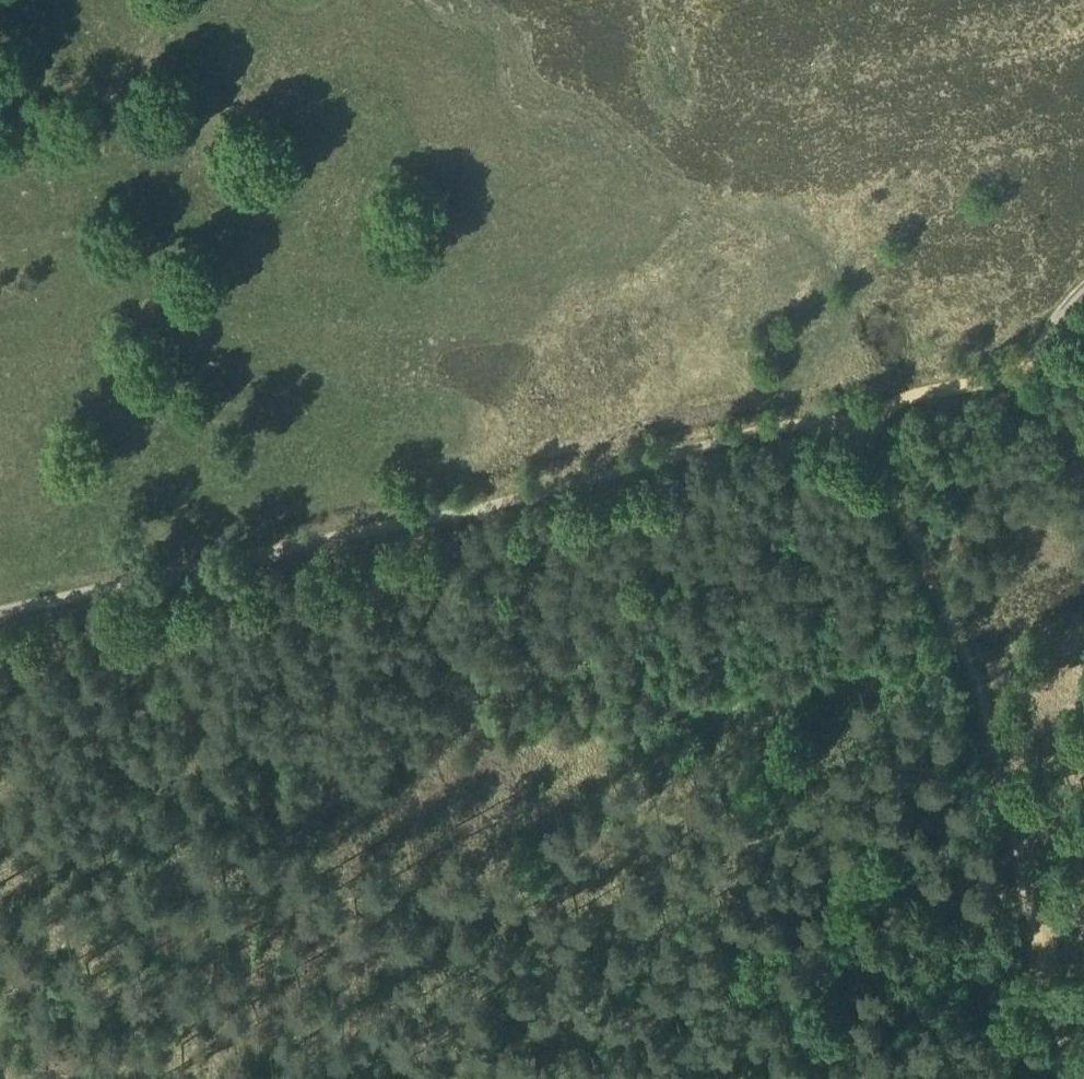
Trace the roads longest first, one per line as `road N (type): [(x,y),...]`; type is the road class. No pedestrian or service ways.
road 1 (track): [(882,413),(0,623)]
road 2 (track): [(882,413),(1010,792),(1037,903)]
road 3 (track): [(1057,369),(882,413)]
road 4 (track): [(1037,903),(1069,1078)]

